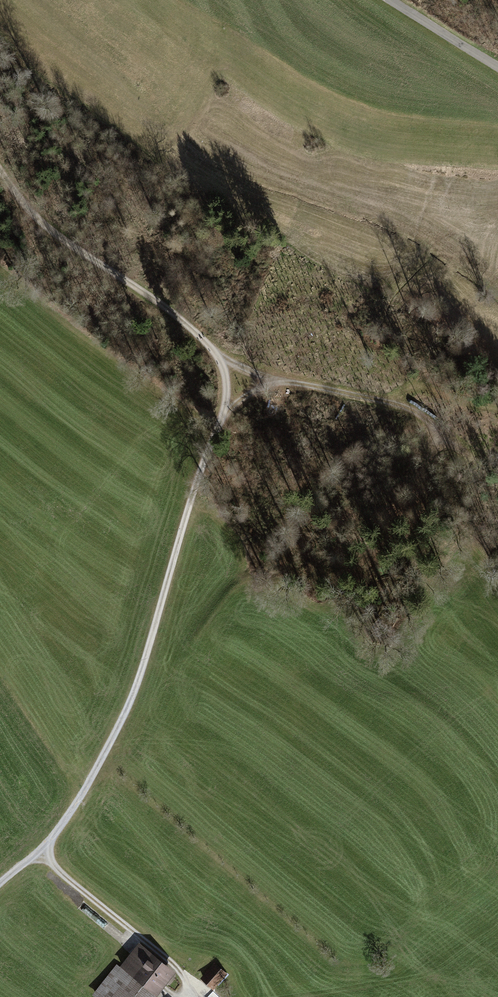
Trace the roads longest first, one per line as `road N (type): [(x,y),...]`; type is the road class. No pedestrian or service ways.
road 1 (track): [(0,884),(39,854),(88,790),(140,673),(227,410),(221,358),(175,314),(41,224),(0,165)]
road 2 (track): [(196,996),(177,970),(39,854)]
road 3 (track): [(227,410),(293,387),(371,397)]
road 4 (unclassified): [(390,0),(497,67)]

